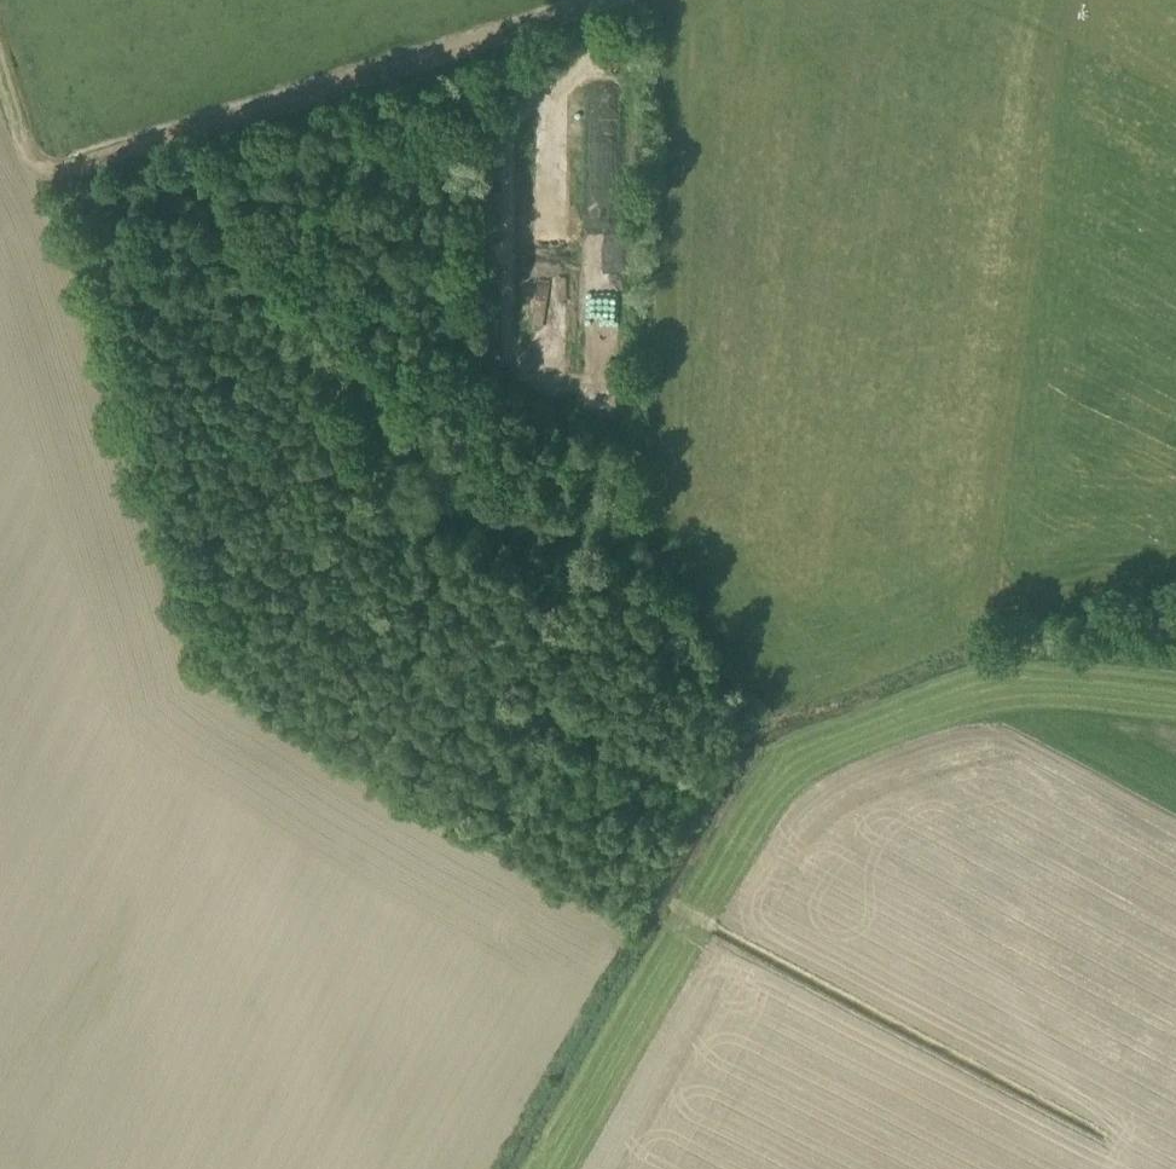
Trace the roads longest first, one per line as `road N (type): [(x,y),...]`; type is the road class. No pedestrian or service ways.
road 1 (track): [(0,47),(42,171),(71,178),(189,149),(636,0)]

